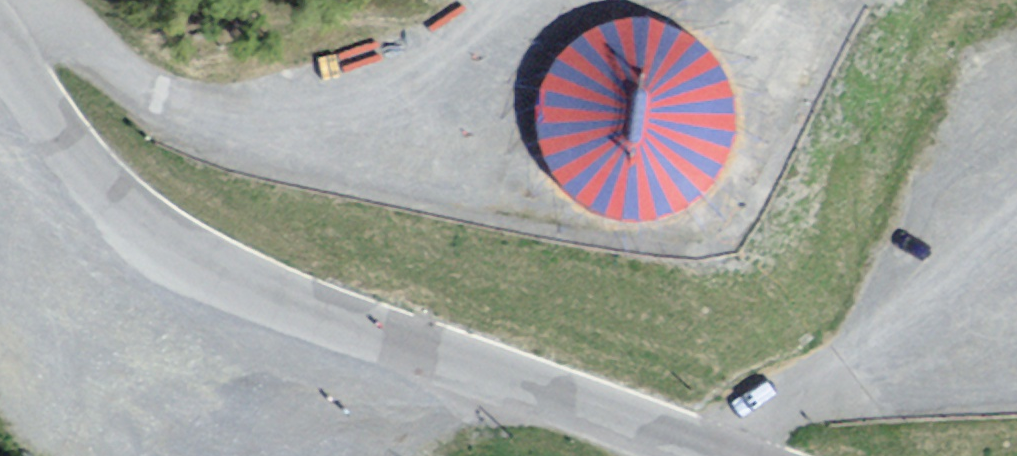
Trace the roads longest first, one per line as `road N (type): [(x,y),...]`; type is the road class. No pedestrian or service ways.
road 1 (unclassified): [(0,57),(106,201),(229,287),(704,455)]
road 2 (residential): [(0,25),(38,17),(68,30),(158,100),(234,111),(609,25),(678,0)]

